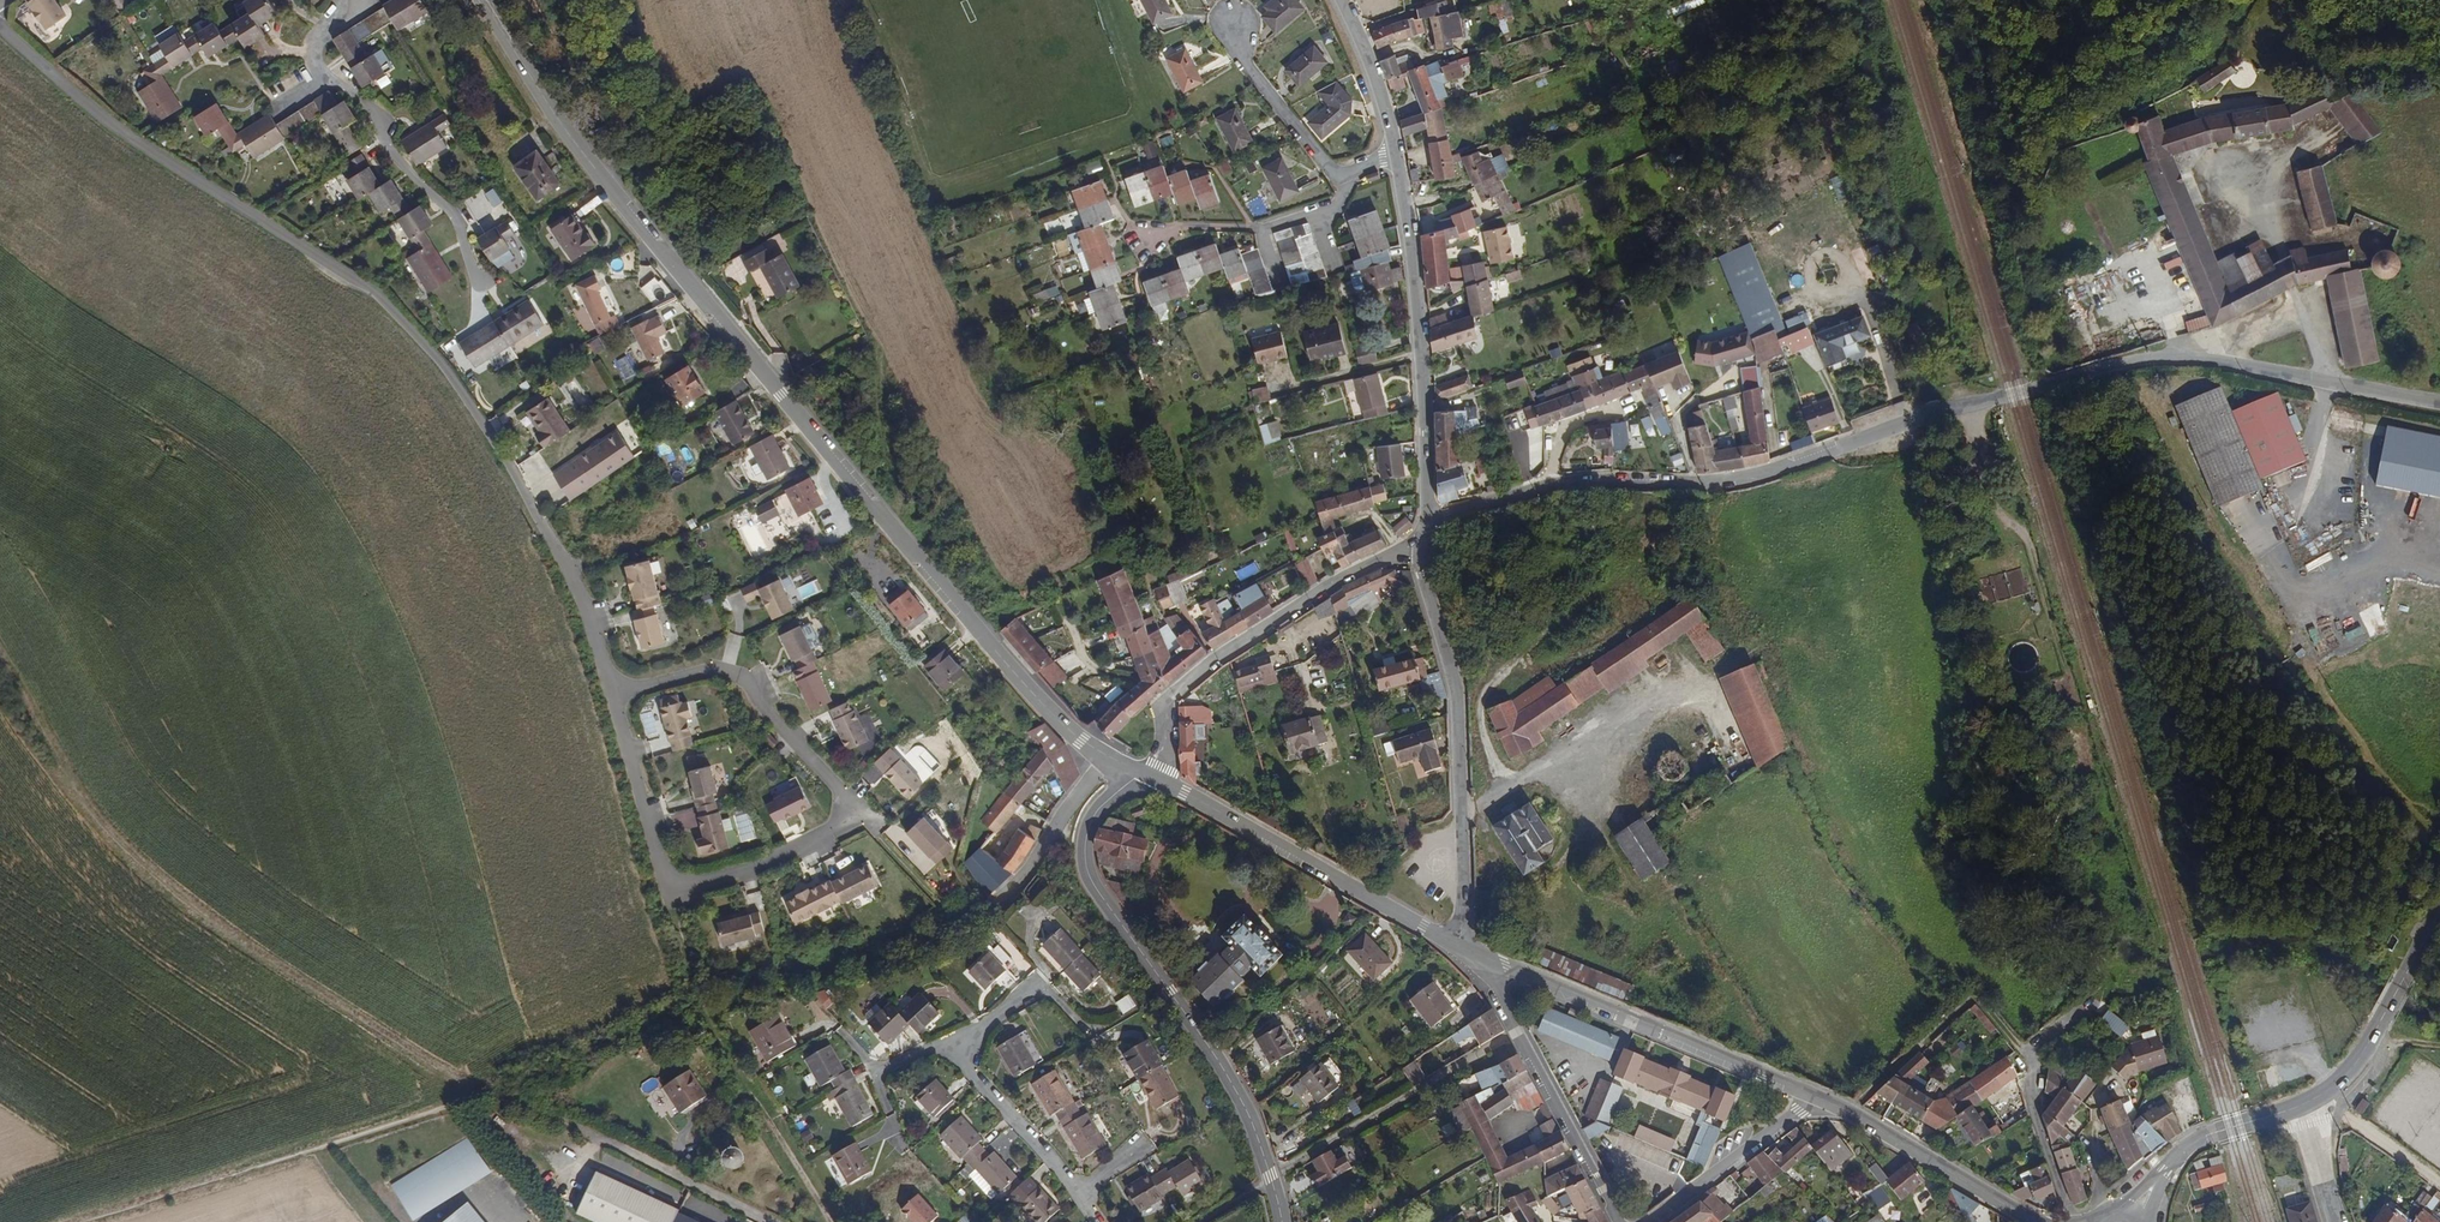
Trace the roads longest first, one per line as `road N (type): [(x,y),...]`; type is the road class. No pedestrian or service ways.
road 1 (residential): [(1426,519),(1578,485),(1737,480),(1919,419),(2164,356),(2439,402)]
road 2 (residential): [(0,23),(112,125),(376,292),(422,340),(513,468),(579,600),(615,696)]
road 3 (tertiary): [(1051,714),(576,144),(484,0)]
road 4 (track): [(0,658),(66,776),(127,852),(475,1095)]
road 5 (tertiary): [(1283,1221),(1235,1087),(1087,870),(1094,814),(1143,772)]
road 6 (residential): [(668,890),(757,868),(832,834),(859,811),(740,675),(704,674),(615,696)]
road 7 (residential): [(1423,542),(1423,574),(1459,700),(1459,944)]
road 8 (track): [(89,1221),(475,1095)]
road 9 (residential): [(1155,778),(1166,754),(1161,710),(1168,697),(1317,591),(1423,542)]
road 10 (tertiary): [(1481,955),(1820,1100)]
road 11 (unclassified): [(1426,519),(1417,284),(1396,155)]
road 12 (tertiary): [(1155,778),(1459,944)]
road 13 (residential): [(1481,955),(1620,1221)]
road 14 (tertiary): [(1820,1100),(2038,1221)]
road 15 (tertiary): [(2439,916),(2357,1063),(2303,1105)]
road 16 (residential): [(1096,1221),(950,1041)]
road 17 (residential): [(1337,176),(1344,189),(1337,205),(1254,228),(1183,224),(1149,237)]
road 18 (residential): [(1646,1221),(1820,1100)]
road 19 (tertiary): [(2303,1105),(2190,1145),(2134,1212)]
road 20 (residential): [(615,696),(668,890)]
road 21 (residential): [(1337,176),(1247,62),(1233,22)]
road 22 (unclassified): [(1396,155),(1380,89),(1342,0)]
road 23 (track): [(475,1095),(596,1137)]
road 24 (residential): [(2303,1105),(2337,1221)]

